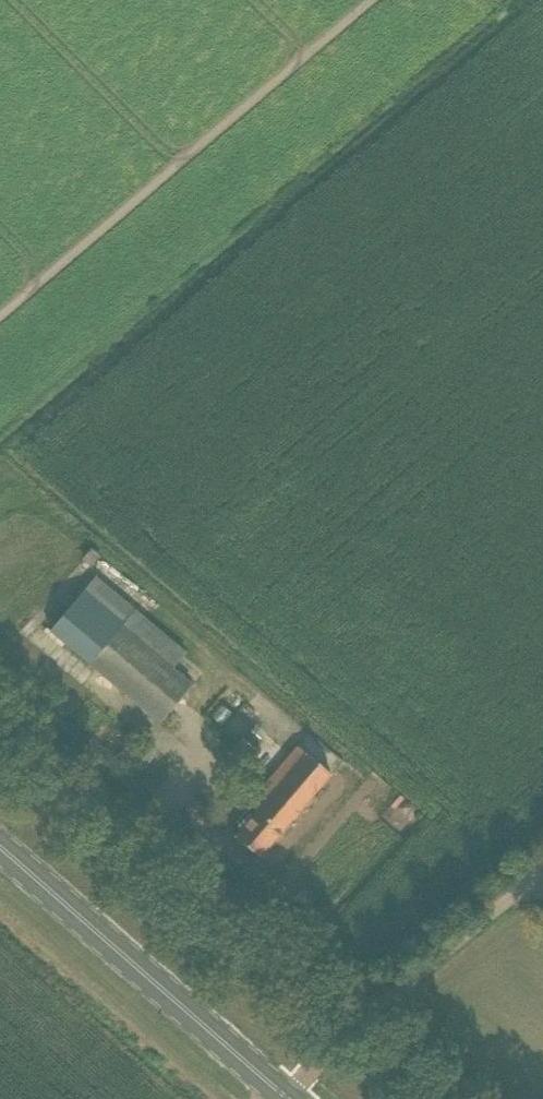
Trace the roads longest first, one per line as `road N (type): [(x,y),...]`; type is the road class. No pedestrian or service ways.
road 1 (unclassified): [(350,1026),(0,731)]
road 2 (primary): [(285,1098),(0,847)]
road 3 (track): [(542,867),(350,1026)]

